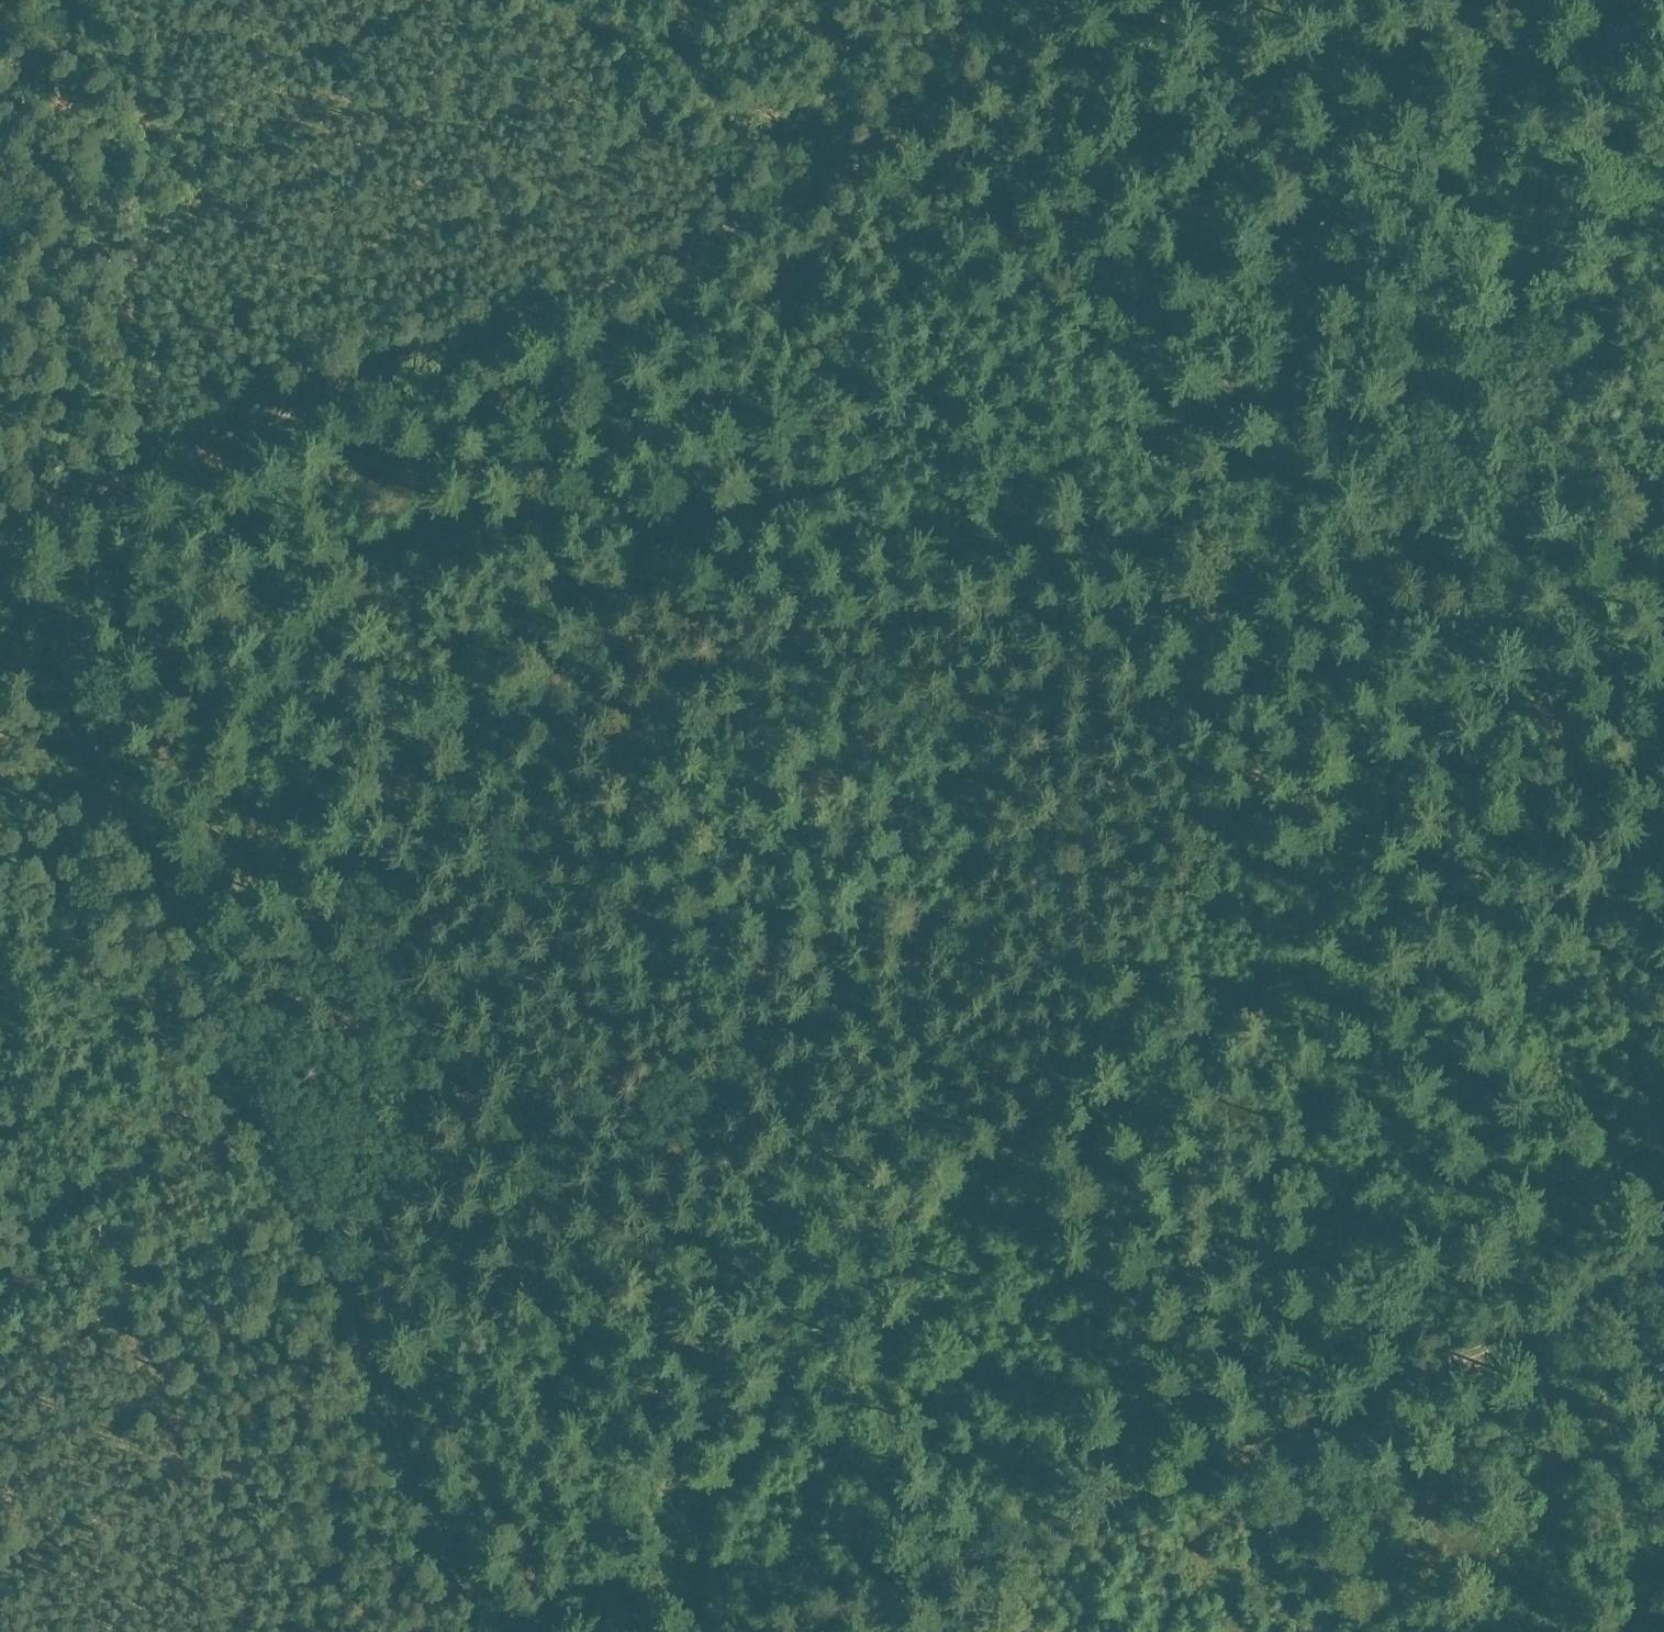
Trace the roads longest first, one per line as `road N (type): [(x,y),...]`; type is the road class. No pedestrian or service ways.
road 1 (track): [(46,521),(205,437),(850,191),(1103,0)]
road 2 (track): [(9,554),(37,595),(189,933),(481,1631)]
road 3 (track): [(1663,968),(1492,638),(1252,86),(1205,0)]
road 4 (track): [(1663,1272),(1441,1372),(797,1631)]
road 5 (track): [(1217,99),(1465,0)]

